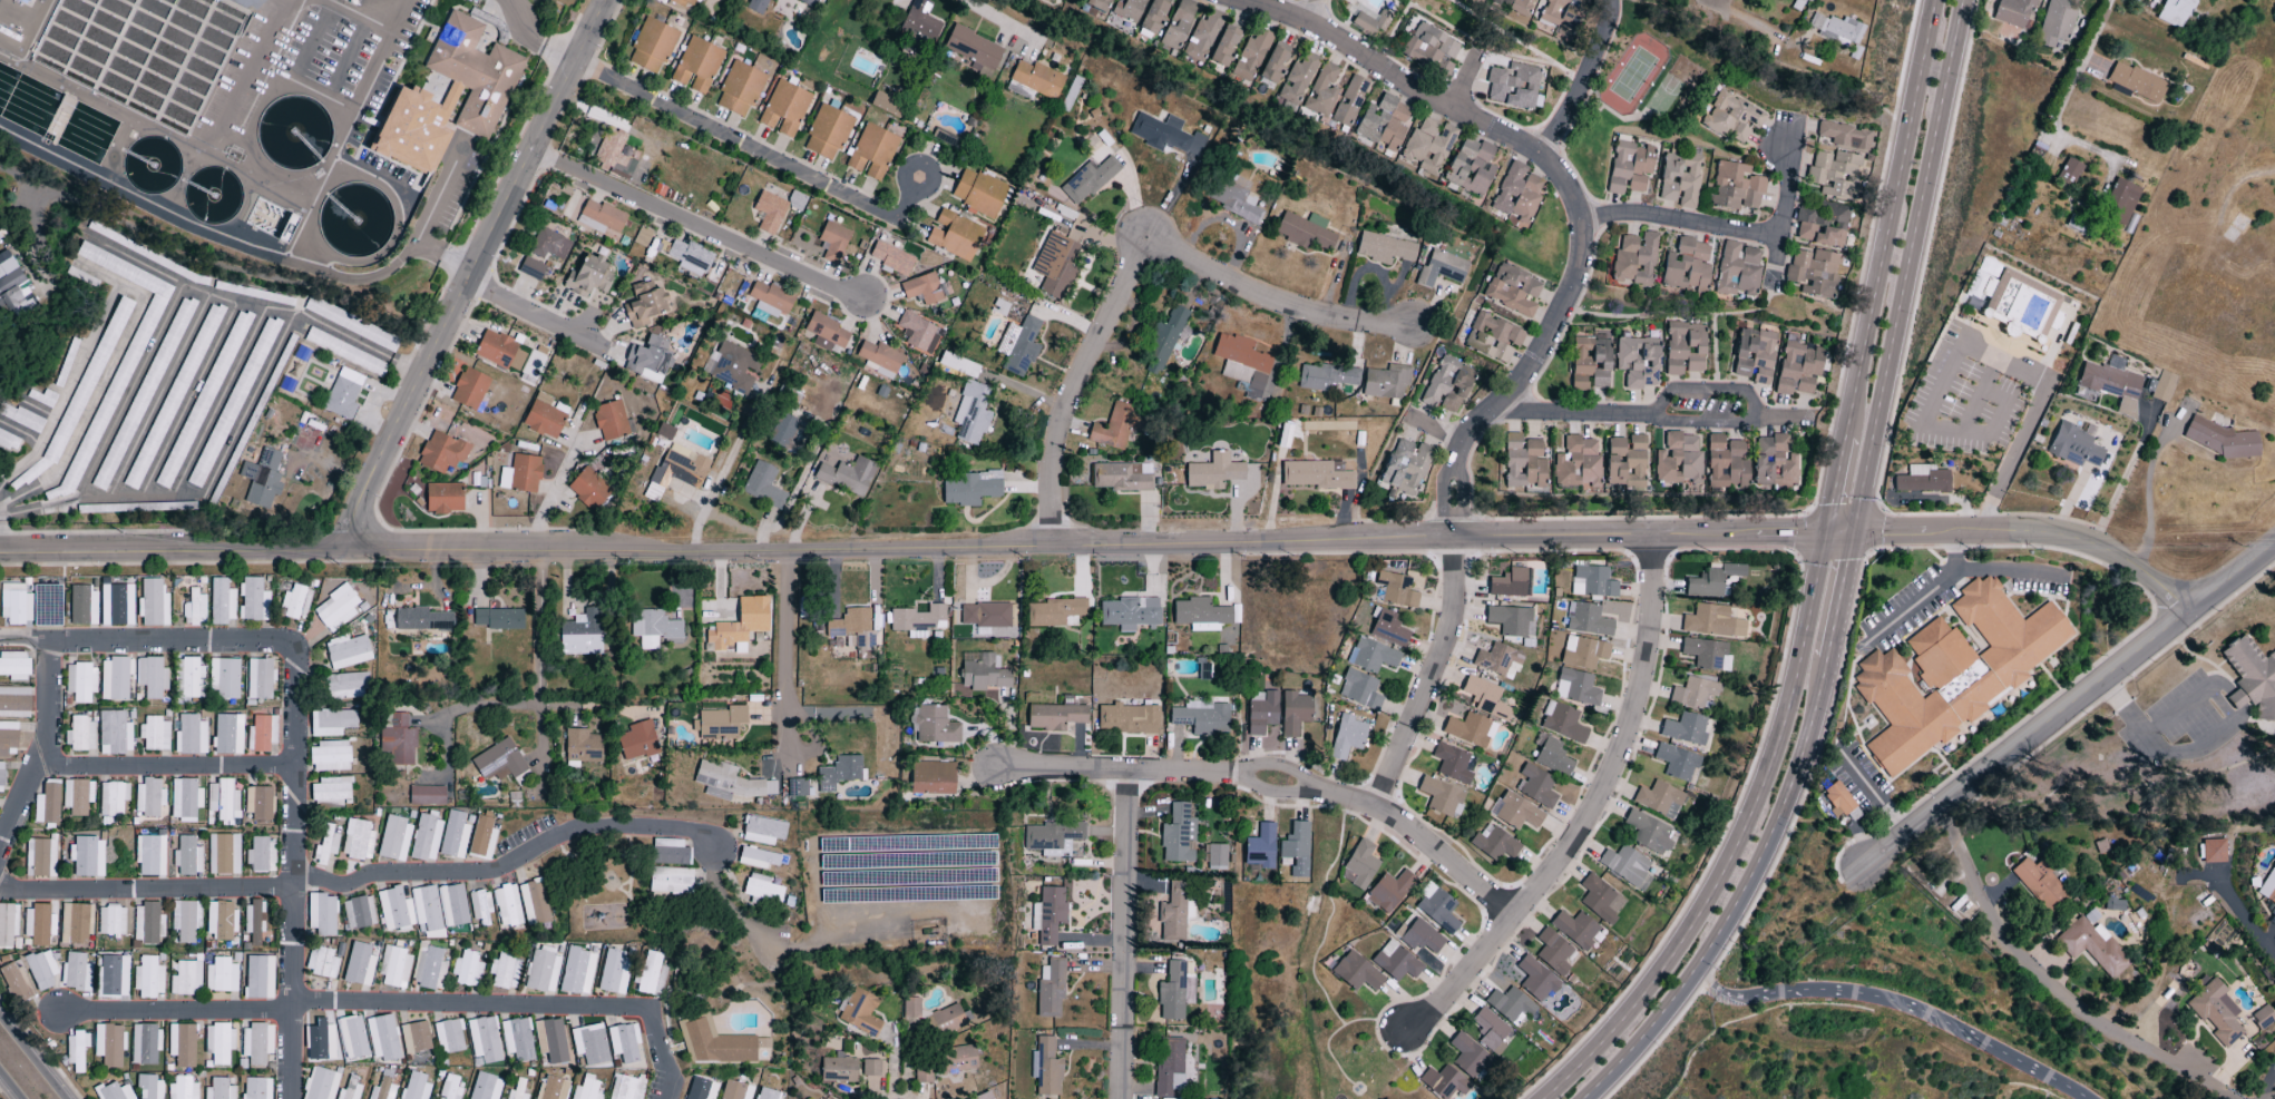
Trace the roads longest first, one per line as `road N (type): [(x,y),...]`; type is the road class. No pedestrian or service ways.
road 1 (tertiary): [(1824,534),(0,550)]
road 2 (residential): [(1454,538),(1463,442),(1536,362),(1581,261),(1581,223),(1566,183),(1541,156),(1307,21),(1247,0)]
road 3 (residential): [(290,1098),(294,657),(273,644),(0,638)]
road 4 (primary): [(1824,534),(1793,688),(1727,866),(1630,1012),(1544,1098)]
road 5 (residential): [(1414,327),(1364,325),(1270,302),(1144,229),(1053,451),(1055,544)]
road 6 (tertiary): [(607,0),(392,430),(355,546)]
road 7 (residential): [(1649,536),(1649,636),(1611,773),(1578,833),(1513,916),(1445,1000),(1407,1032)]
road 8 (residential): [(1513,916),(1379,808),(1228,776),(995,771)]
road 9 (primary): [(1852,536),(1963,0)]
road 10 (residential): [(2274,543),(1863,869)]
road 11 (primary): [(1583,1098),(1654,1023),(1726,921),(1787,791),(1824,659)]
road 12 (residential): [(292,1001),(634,1007),(651,1011),(674,1083),(669,1098)]
road 13 (primary): [(1933,0),(1846,436)]
road 14 (residential): [(294,871),(343,887),(388,874),(487,873),(565,837),(641,826),(696,833),(714,851)]
road 15 (residential): [(1941,813),(2013,955),(2106,1032),(2232,1098)]
road 16 (residential): [(577,60),(896,223),(919,178)]
road 17 (residential): [(866,302),(530,153)]
road 18 (tertiary): [(2188,614),(2115,558),(2074,542),(1852,536)]
road 19 (residential): [(1129,774),(1121,1098)]
road 20 (residential): [(1793,423),(1491,413)]
road 21 (residential): [(294,892),(0,887)]
road 22 (residential): [(1454,538),(1453,628),(1379,808)]
road 23 (residential): [(0,844),(46,734),(48,592)]
road 24 (residential): [(293,765),(33,765)]
road 25 (residential): [(292,1011),(57,1011)]
road 26 (residential): [(539,547),(534,696),(540,759)]
road 27 (residential): [(1780,239),(1641,215),(1581,223)]
road 28 (residential): [(792,549),(785,750)]
road 29 (residential): [(1541,156),(1597,52),(1608,0)]
road 30 (residential): [(611,355),(471,271)]
road 31 (residential): [(2274,535),(2166,538),(2132,571)]
road 32 (residential): [(1653,419),(1674,390),(1746,392),(1758,422)]
road 33 (primary): [(1824,659),(1852,536)]

